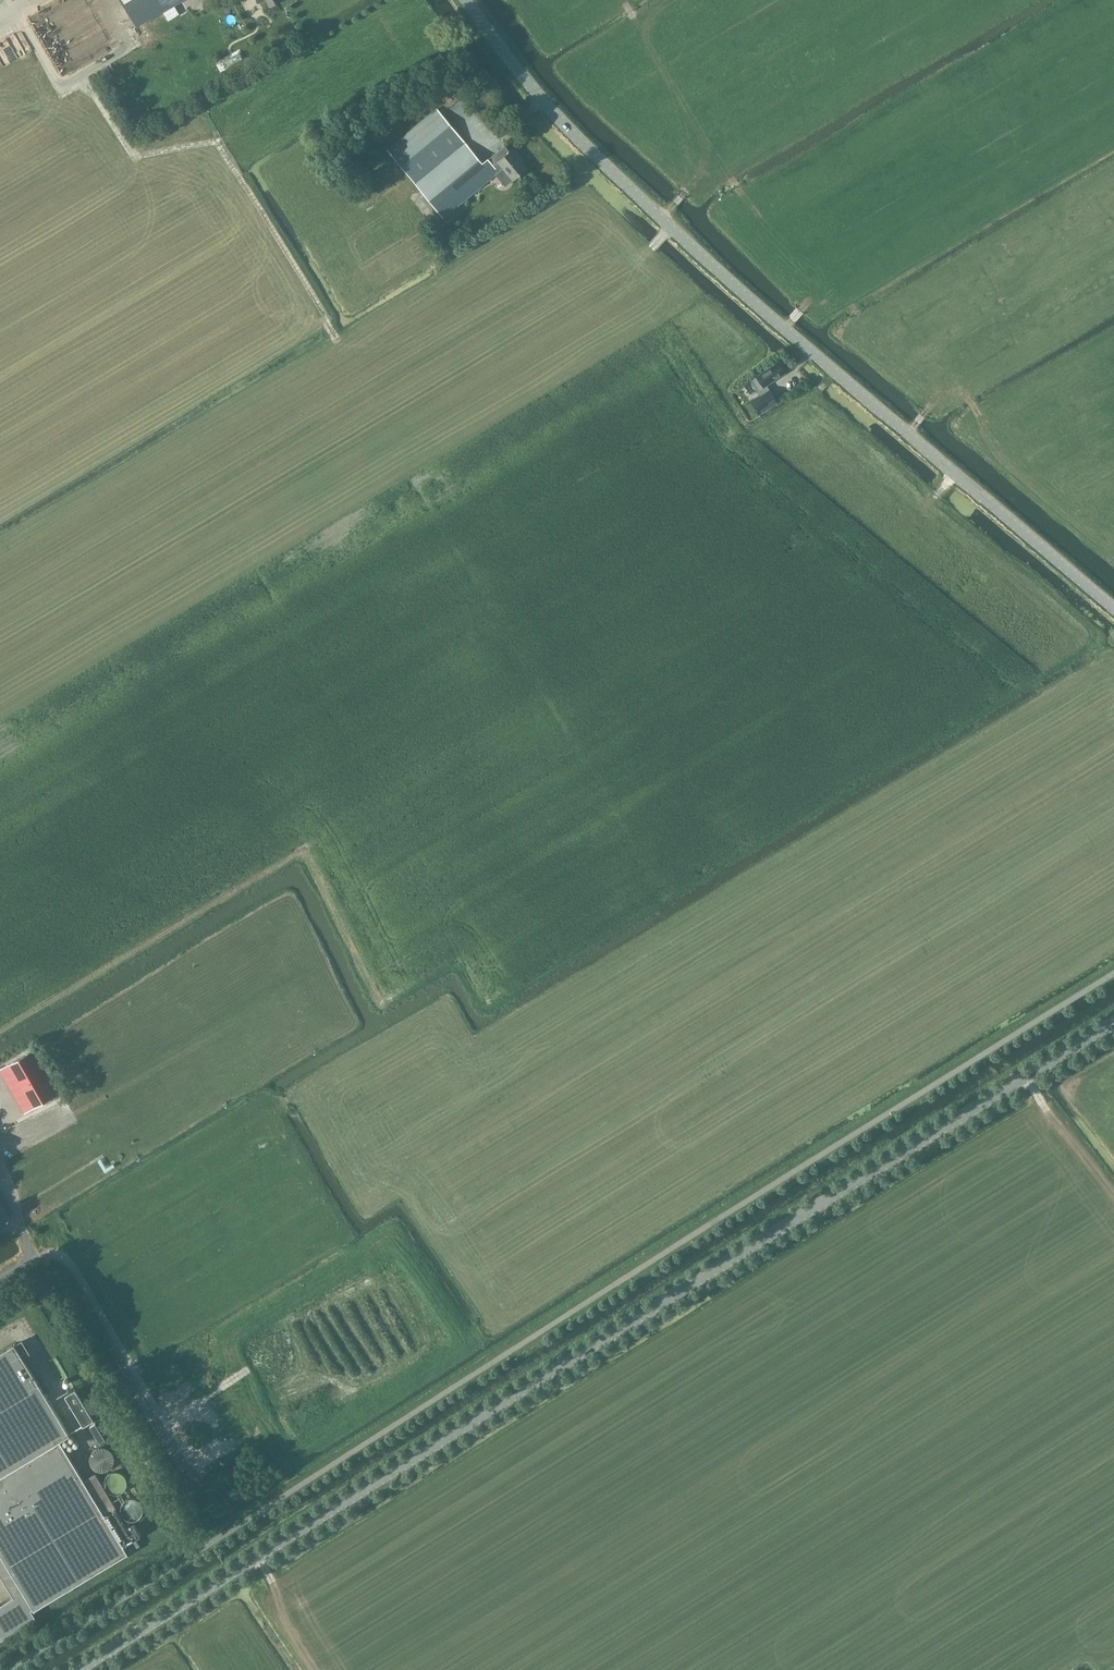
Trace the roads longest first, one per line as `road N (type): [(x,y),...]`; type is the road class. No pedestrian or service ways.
road 1 (tertiary): [(78,1669),(837,1190),(1113,1025)]
road 2 (tertiary): [(1113,608),(640,204),(464,0)]
road 3 (track): [(166,1422),(67,1258),(51,1252),(28,1260)]
road 4 (track): [(200,1479),(166,1422),(248,1370)]
road 5 (track): [(1113,1197),(1026,1078)]
road 6 (unclassified): [(0,1167),(28,1260),(0,1276)]

